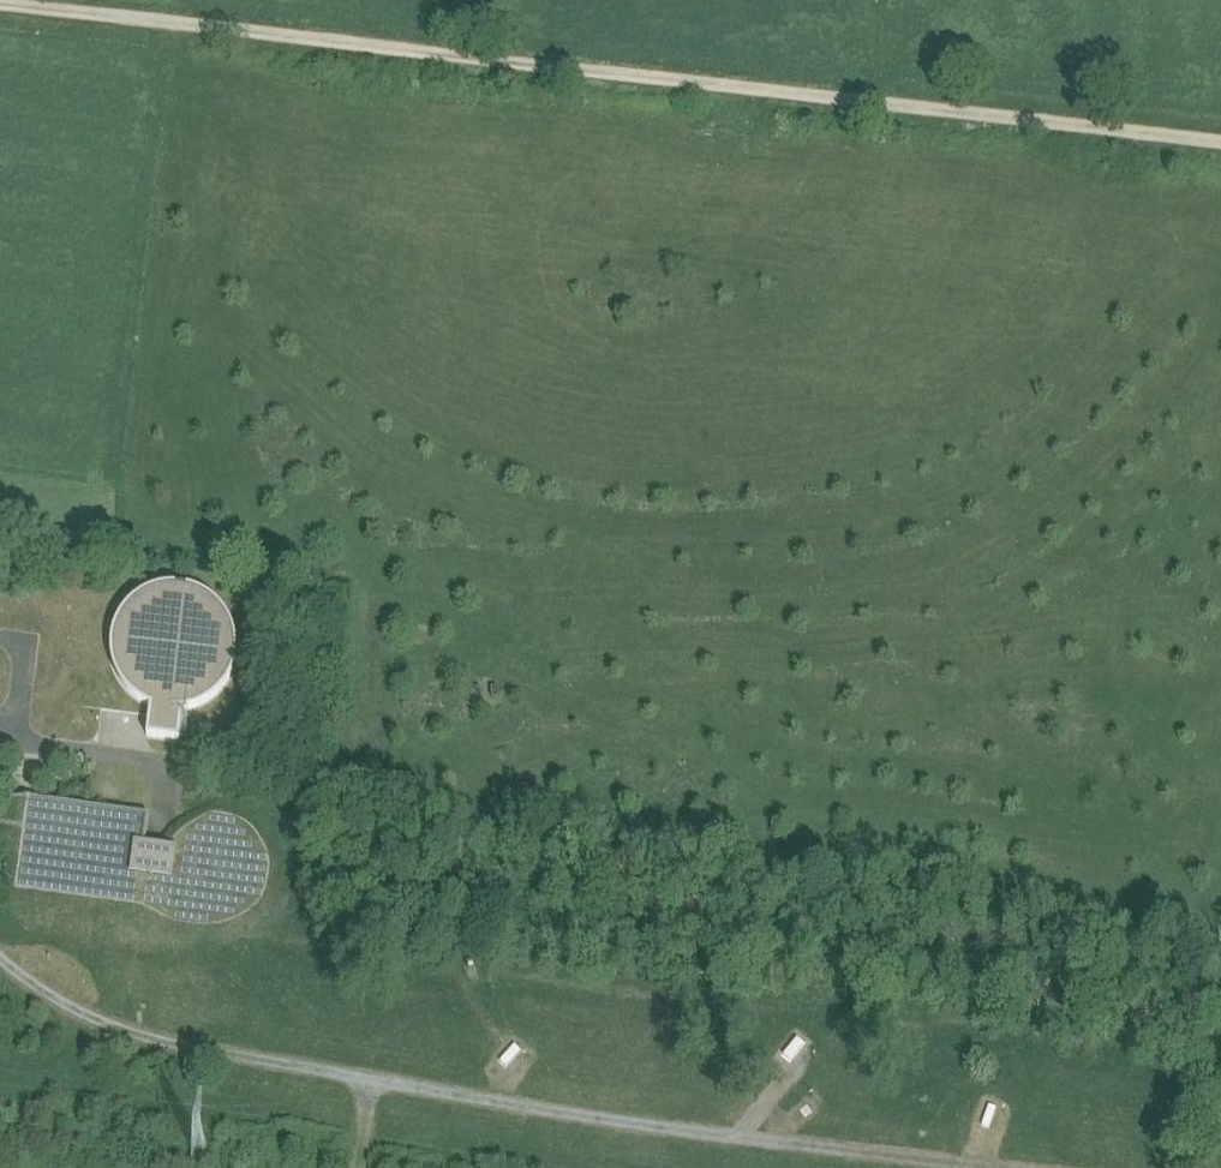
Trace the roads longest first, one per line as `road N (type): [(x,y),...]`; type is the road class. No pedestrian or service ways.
road 1 (track): [(0,1),(1220,141)]
road 2 (track): [(999,1167),(612,1120),(193,1049),(62,1006),(0,961)]

